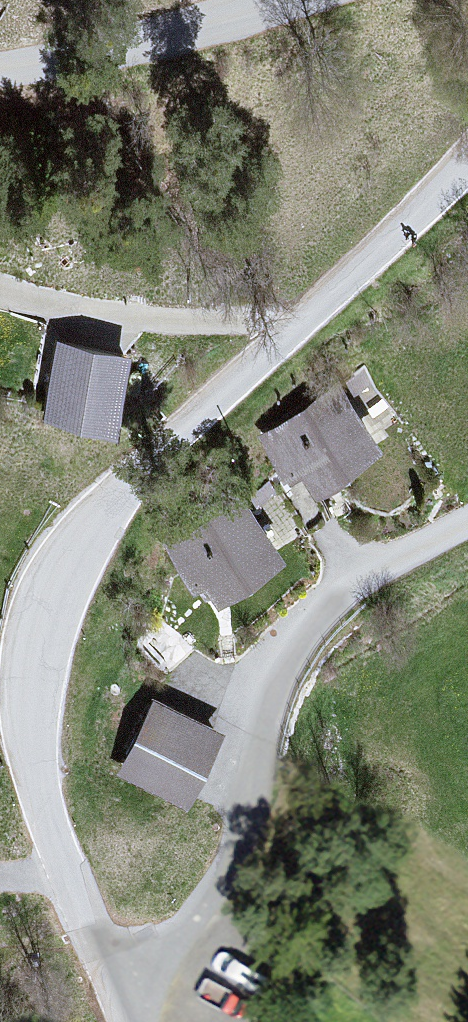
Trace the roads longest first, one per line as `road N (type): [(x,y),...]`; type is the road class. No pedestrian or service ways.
road 1 (residential): [(120,1002),(48,816),(32,738),(33,670),(64,572),(185,428),(299,328),(467,160)]
road 2 (residential): [(120,1002),(206,919),(230,878),(248,832),(270,703),(294,645),(368,573),(467,521)]
road 3 (residential): [(283,0),(52,61),(0,68)]

